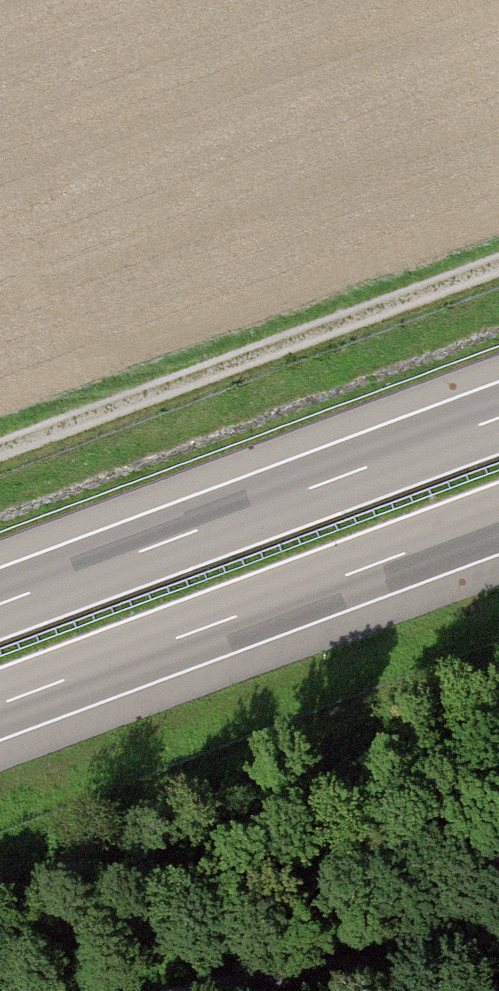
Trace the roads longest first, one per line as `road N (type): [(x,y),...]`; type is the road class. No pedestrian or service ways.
road 1 (motorway): [(498,420),(0,606)]
road 2 (motorway): [(0,706),(498,520)]
road 3 (track): [(0,455),(498,276)]
road 4 (track): [(498,962),(280,990)]

